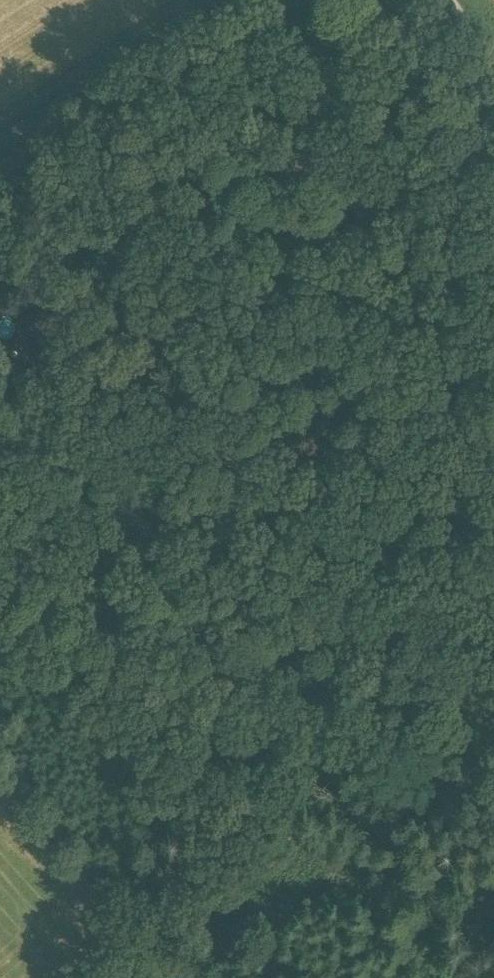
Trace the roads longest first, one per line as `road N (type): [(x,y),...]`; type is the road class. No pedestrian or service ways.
road 1 (residential): [(231,0),(0,151)]

